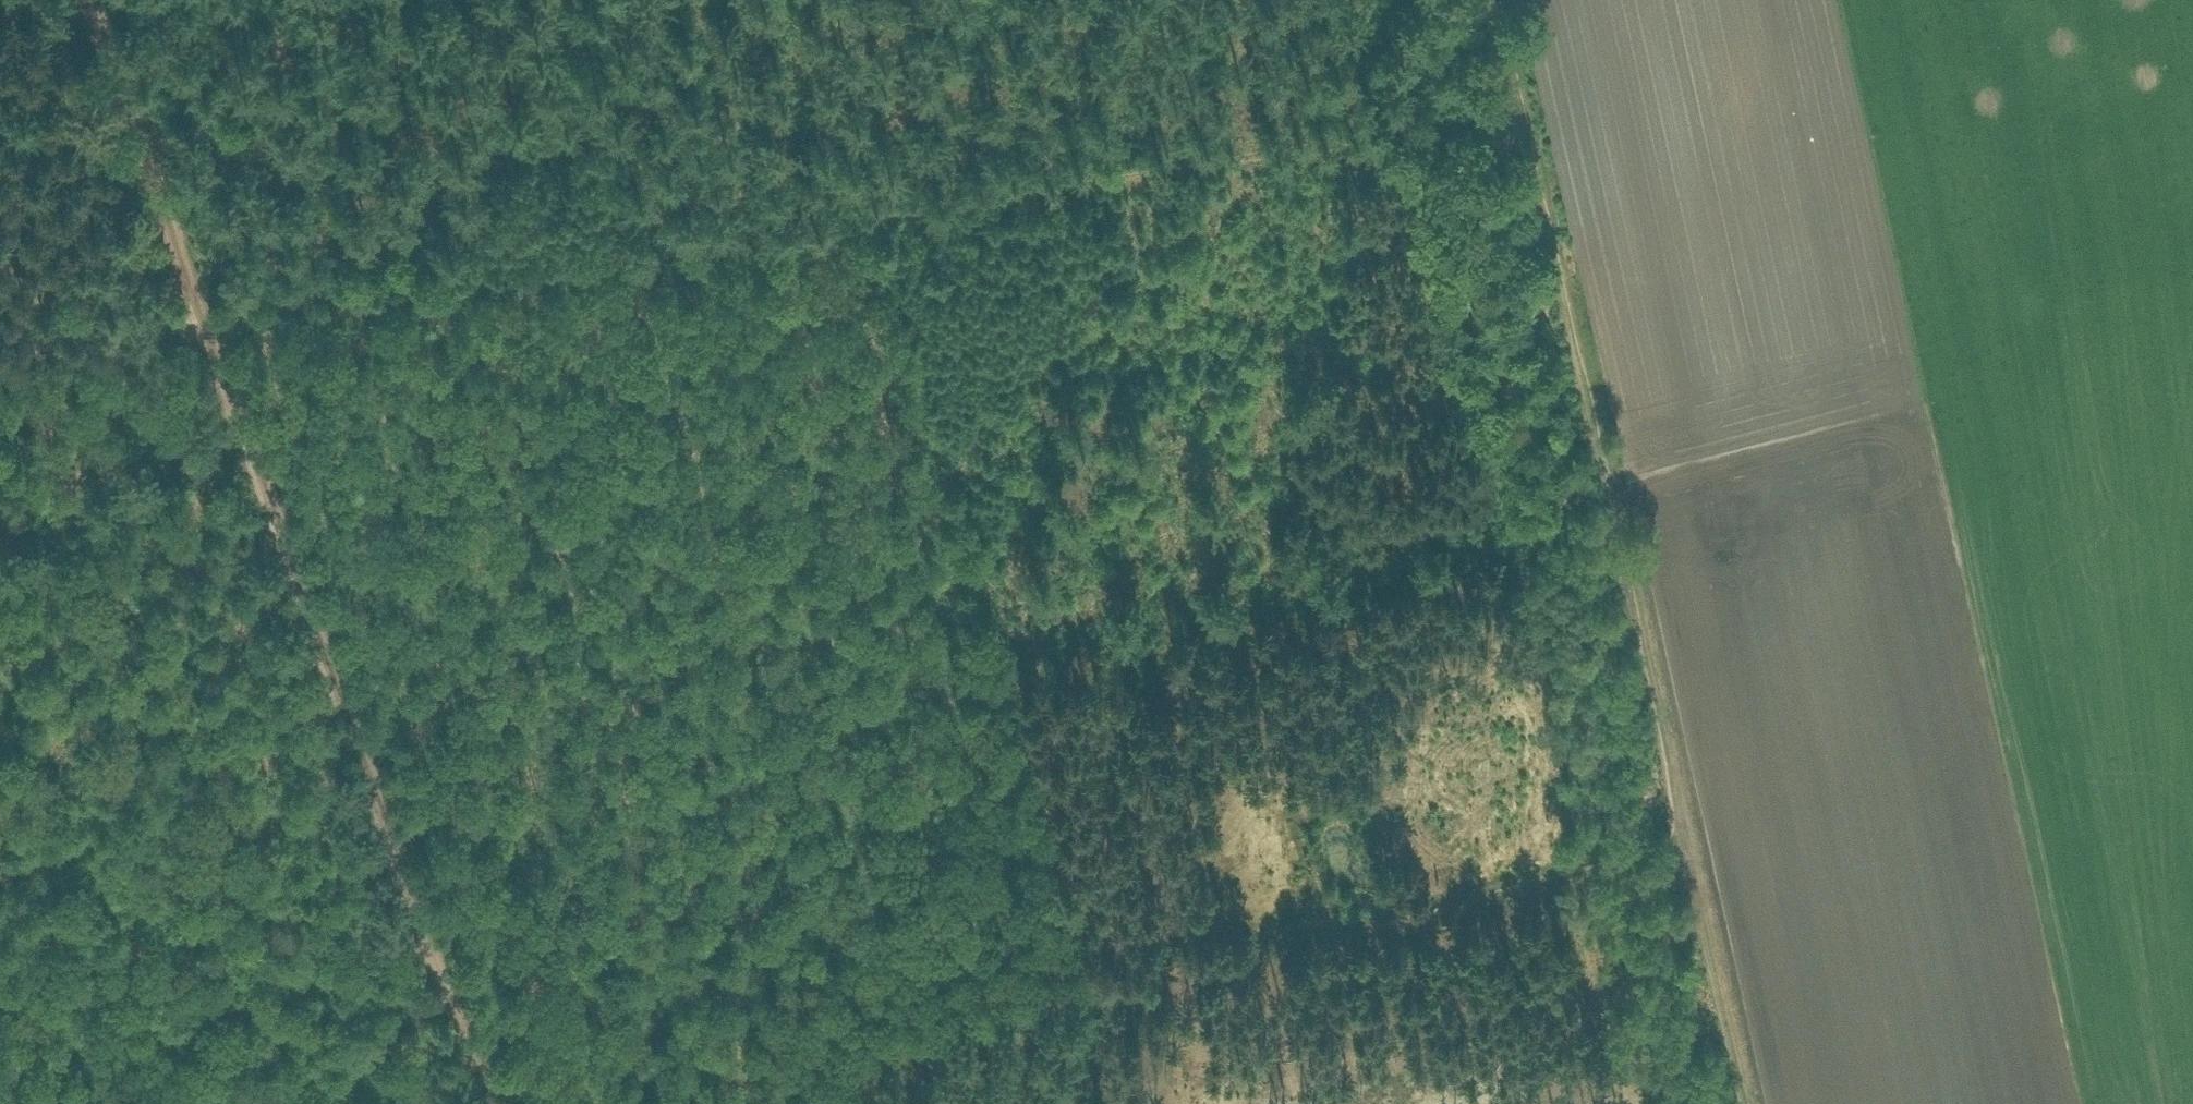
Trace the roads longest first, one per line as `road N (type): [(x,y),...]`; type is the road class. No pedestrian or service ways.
road 1 (track): [(1682,837),(997,1009),(903,1044),(840,1103)]
road 2 (track): [(1521,104),(707,248)]
road 3 (track): [(1521,104),(1682,837)]
road 4 (track): [(237,410),(492,1103)]
road 5 (track): [(707,248),(207,327)]
road 6 (track): [(207,327),(88,0)]
road 7 (track): [(0,560),(237,410)]
road 8 (track): [(1743,1103),(1682,837)]
road 9 (track): [(0,360),(207,327)]

